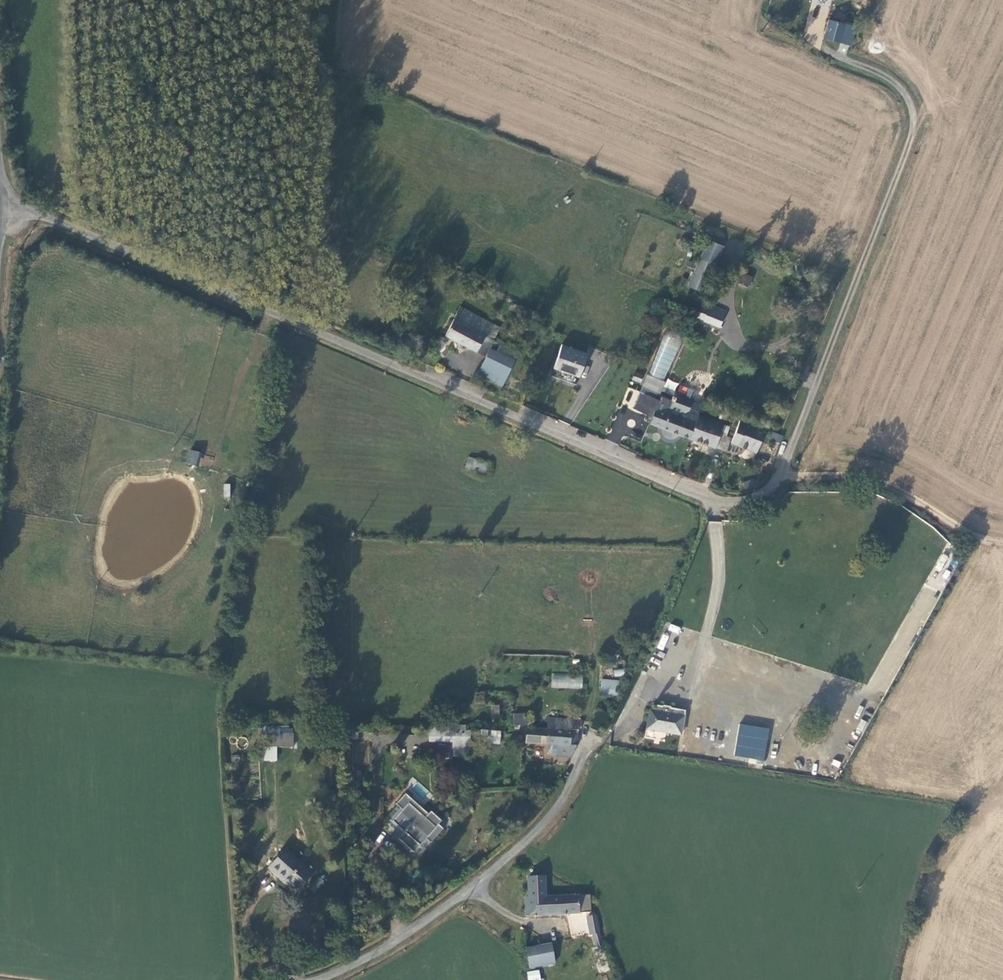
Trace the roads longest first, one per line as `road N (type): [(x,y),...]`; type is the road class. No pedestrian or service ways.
road 1 (unclassified): [(4,205),(714,500),(742,502),(780,477),(914,123),(899,86),(816,43)]
road 2 (unclassified): [(327,979),(417,934),(506,869),(559,811),(593,748),(611,742)]
road 3 (track): [(780,477),(876,482),(966,533),(1002,544)]
road 4 (track): [(124,254),(140,204),(49,160)]

